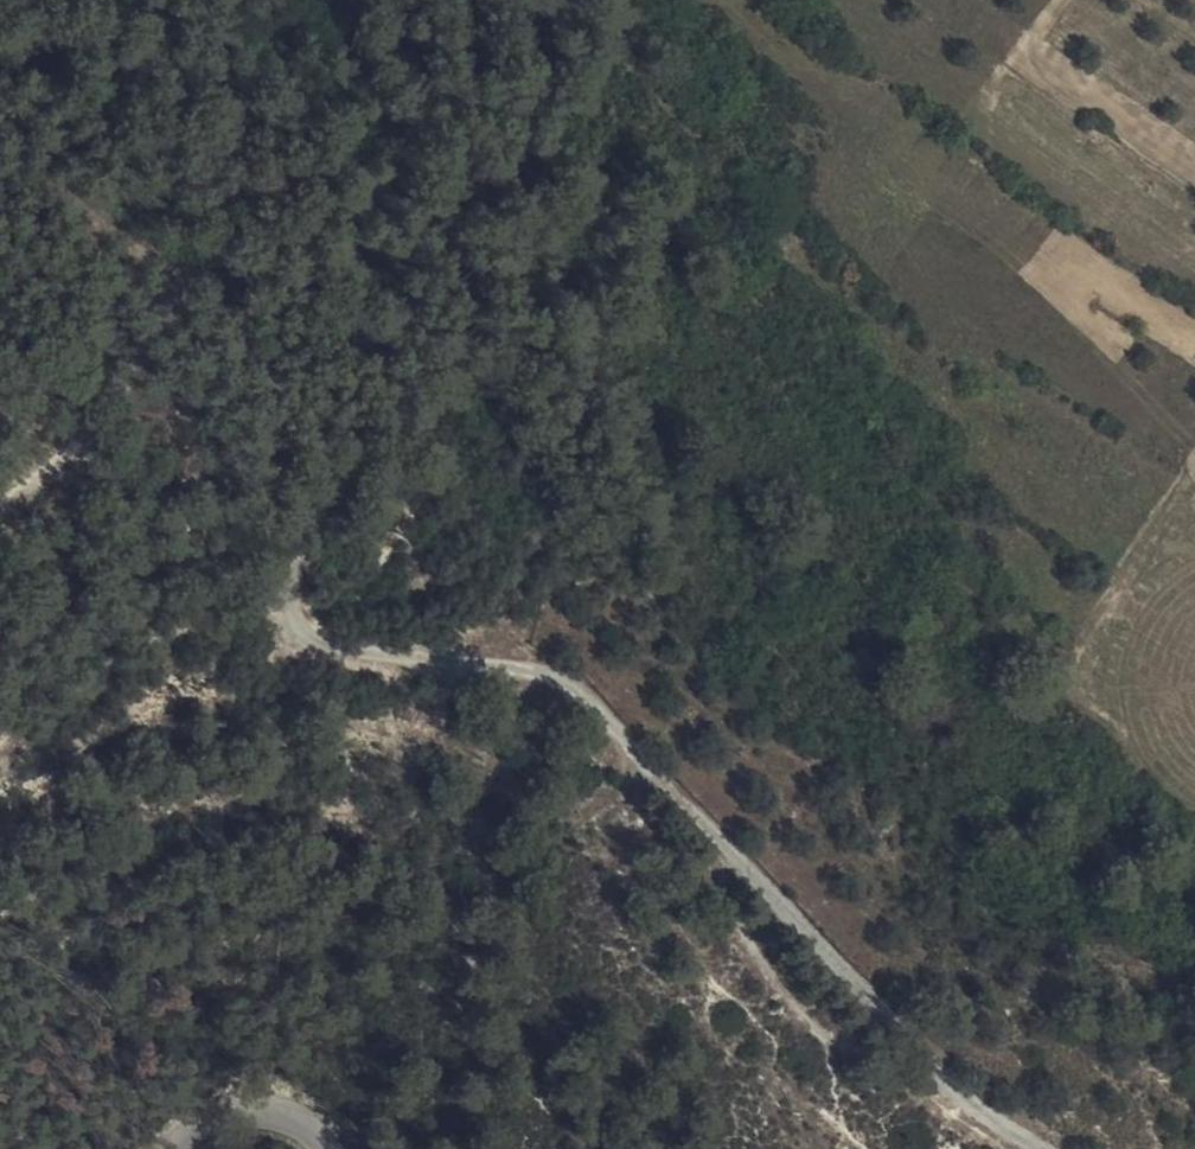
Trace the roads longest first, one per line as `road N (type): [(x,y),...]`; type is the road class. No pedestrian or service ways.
road 1 (track): [(1038,1148),(927,1070),(618,729),(562,679),(311,642),(285,608),(335,490),(305,427),(215,326),(36,180),(0,186)]
road 2 (unclassified): [(317,1148),(304,1133),(255,1115),(204,1128),(178,1148)]

